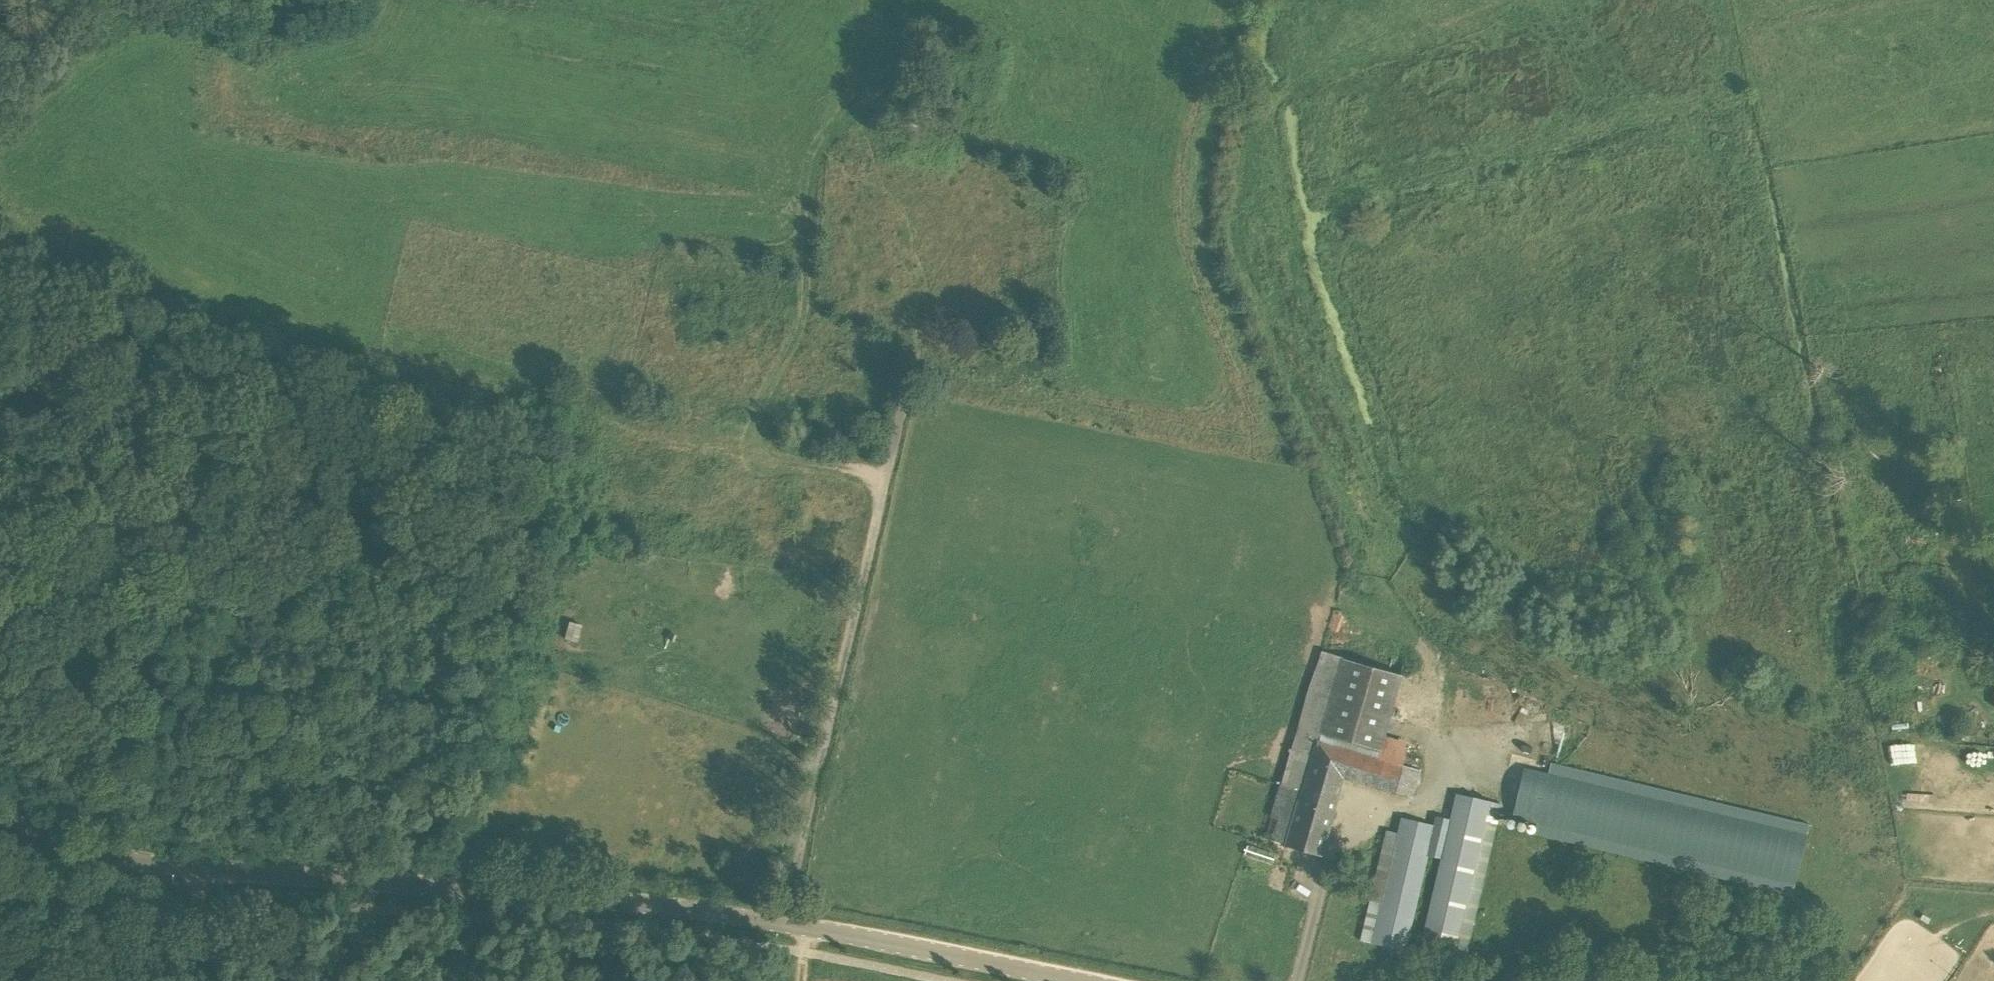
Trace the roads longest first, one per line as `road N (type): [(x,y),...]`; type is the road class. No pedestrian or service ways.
road 1 (tertiary): [(1087,980),(791,919),(580,894),(203,872),(0,822)]
road 2 (track): [(862,0),(841,144),(843,306),(917,359)]

